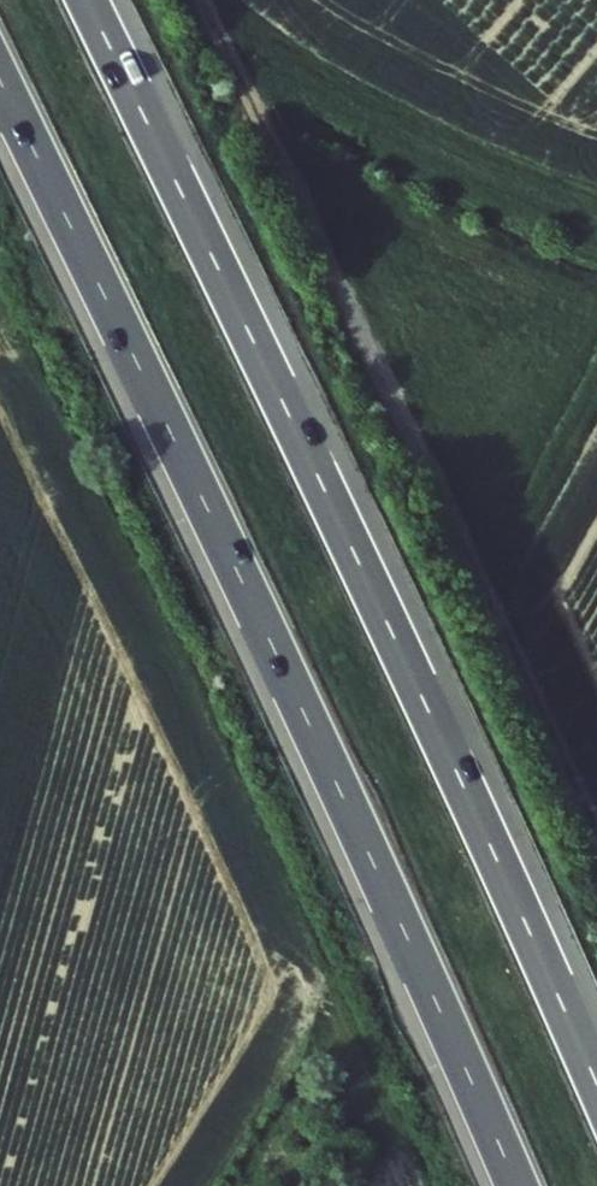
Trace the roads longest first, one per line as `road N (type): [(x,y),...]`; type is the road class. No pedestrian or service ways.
road 1 (motorway): [(0,83),(290,686),(516,1185)]
road 2 (motorway): [(596,1086),(457,773),(87,0)]
road 3 (track): [(596,851),(204,0)]

